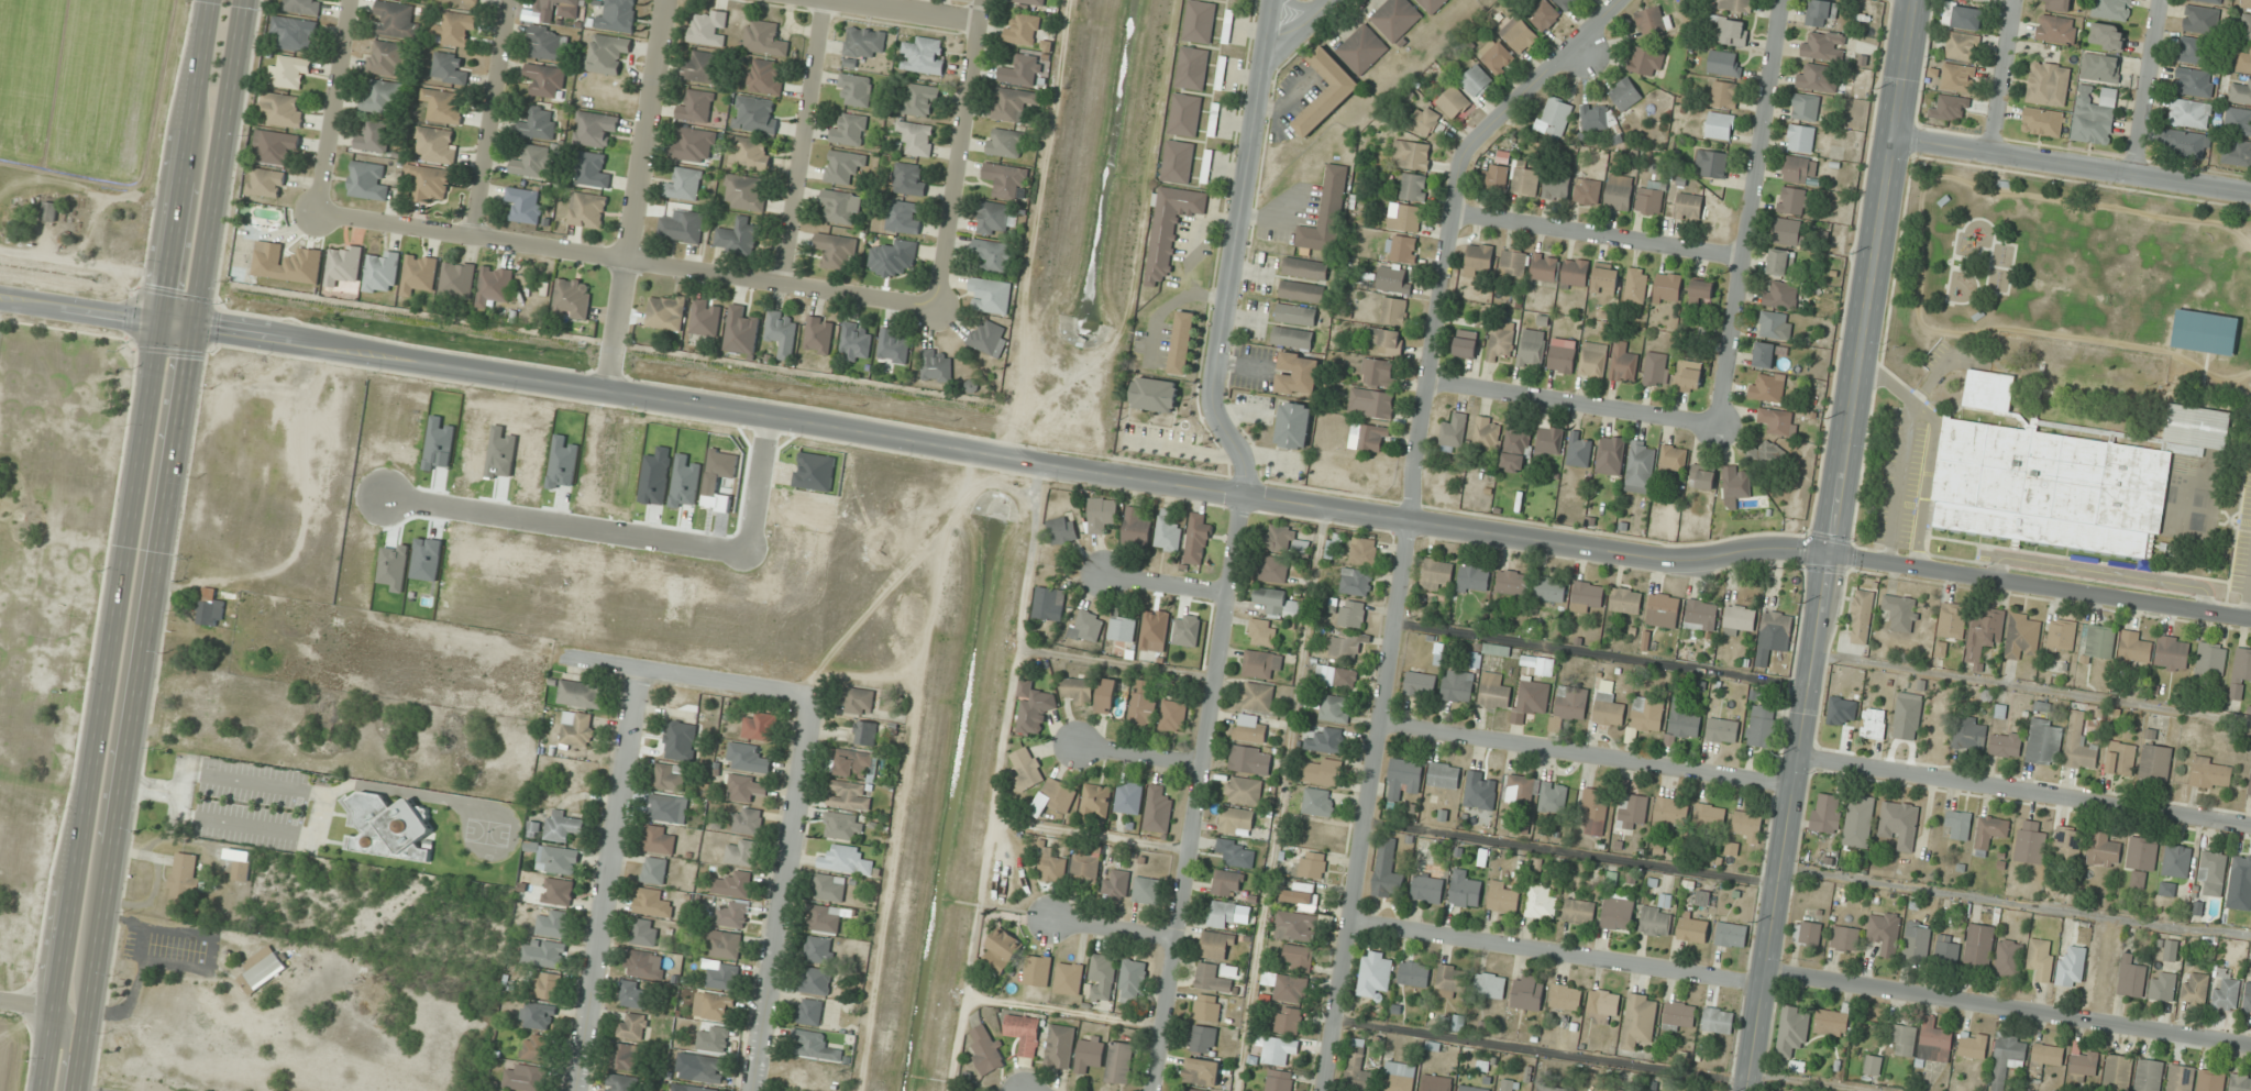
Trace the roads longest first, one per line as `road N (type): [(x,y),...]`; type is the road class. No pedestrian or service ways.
road 1 (tertiary): [(1829,556),(1773,548),(1665,562),(191,326)]
road 2 (residential): [(1325,1090),(1459,162),(1618,0)]
road 3 (secondary): [(75,1090),(243,0)]
road 4 (secondary): [(161,321),(40,1090)]
road 5 (residential): [(319,214),(935,307)]
road 6 (residential): [(1239,497),(1150,1090)]
road 7 (tertiary): [(1829,556),(1919,0)]
road 8 (residential): [(1271,0),(1211,381),(1215,416),(1243,463),(1239,497)]
road 9 (residential): [(2250,1046),(1766,973)]
road 10 (residential): [(2250,825),(1799,757)]
road 11 (residential): [(1779,0),(1715,423)]
road 12 (residential): [(636,668),(575,1090)]
road 13 (tertiary): [(2250,619),(1829,556)]
road 14 (tertiary): [(1766,973),(1829,556)]
road 15 (residential): [(1794,786),(1382,724)]
road 16 (residential): [(1353,921),(1764,985)]
road 17 (residential): [(755,1090),(812,695)]
road 18 (residential): [(606,393),(669,0)]
road 19 (tertiary): [(2250,192),(1896,140)]
road 20 (secondary): [(211,0),(161,321)]
road 21 (residential): [(935,307),(986,0)]
road 22 (residential): [(1715,423),(1425,379)]
road 23 (residential): [(1741,256),(1452,211)]
road 24 (residential): [(785,282),(826,0)]
road 25 (residential): [(812,695),(566,657)]
road 26 (residential): [(474,236),(510,0)]
road 27 (residential): [(352,0),(319,214)]
road 28 (residential): [(2136,176),(2160,0)]
road 29 (tertiary): [(0,298),(161,321)]
road 30 (residential): [(1995,153),(2018,0)]
road 31 (residential): [(832,0),(983,25)]
road 32 (residential): [(1200,765),(1077,745)]
road 33 (residential): [(1225,594),(1104,575)]
road 34 (residential): [(1173,938),(1053,918)]

